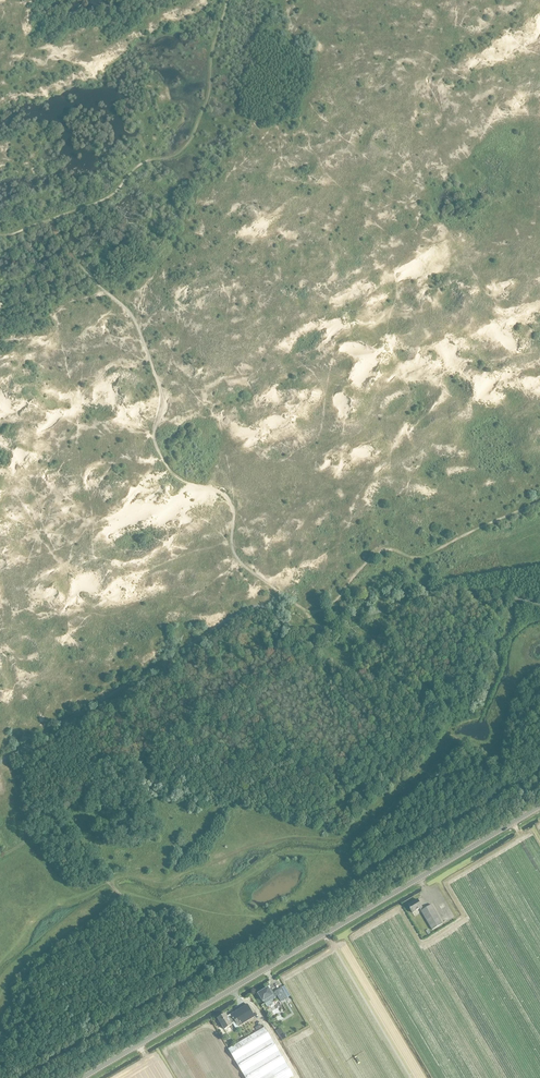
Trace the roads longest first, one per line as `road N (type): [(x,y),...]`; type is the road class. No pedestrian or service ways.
road 1 (track): [(21,1077),(539,774)]
road 2 (secondary): [(81,1077),(539,806)]
road 3 (track): [(310,612),(239,560),(228,498),(188,485),(167,467),(154,441),(160,388),(133,317),(64,246),(50,219)]
road 4 (track): [(52,827),(76,798),(322,654)]
road 5 (track): [(50,219),(108,197),(138,165),(188,143),(207,98),(227,0)]
road 6 (track): [(216,998),(52,827)]

